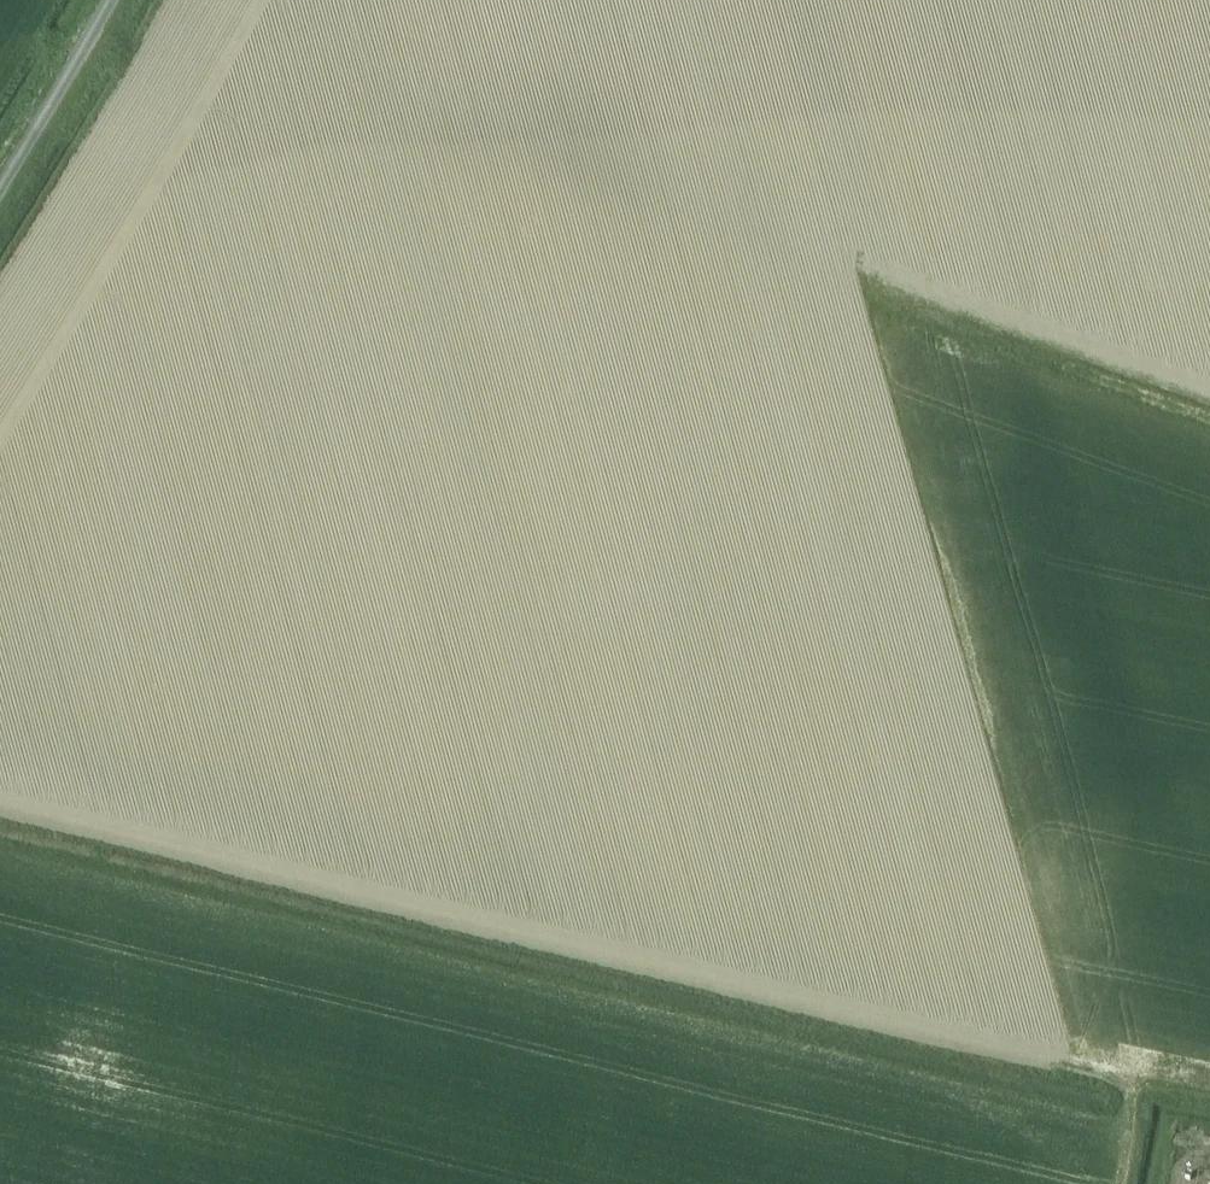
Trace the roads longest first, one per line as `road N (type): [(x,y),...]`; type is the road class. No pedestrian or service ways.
road 1 (unclassified): [(0,178),(103,0)]

